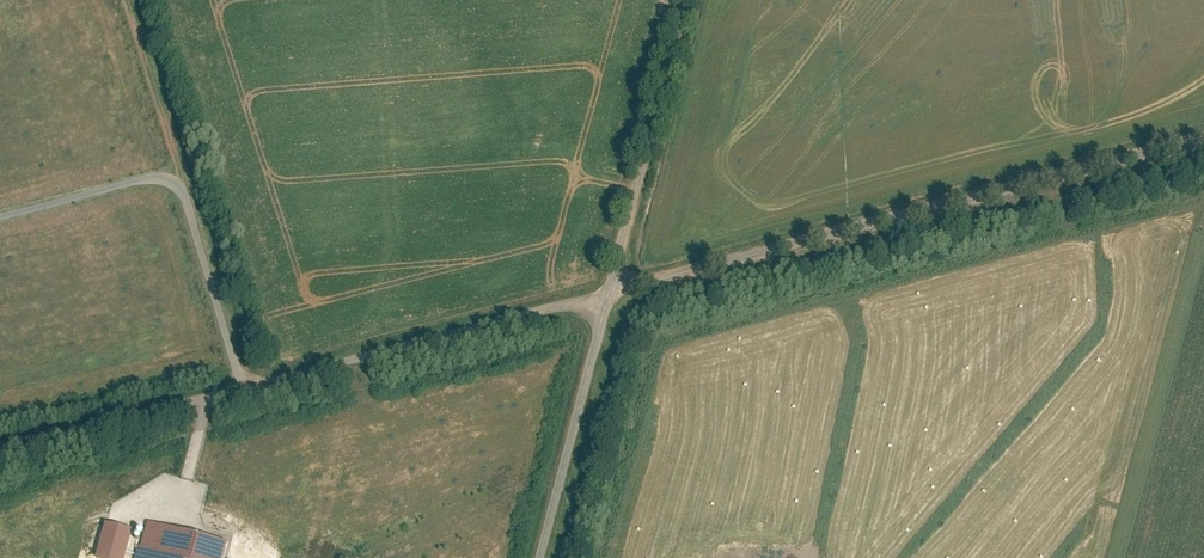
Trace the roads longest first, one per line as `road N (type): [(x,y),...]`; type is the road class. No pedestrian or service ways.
road 1 (unclassified): [(1203,140),(610,293)]
road 2 (unclassified): [(610,293),(210,399)]
road 3 (unclassified): [(686,0),(610,293)]
road 4 (unclassified): [(610,293),(542,557)]
road 5 (track): [(210,399),(0,454)]

